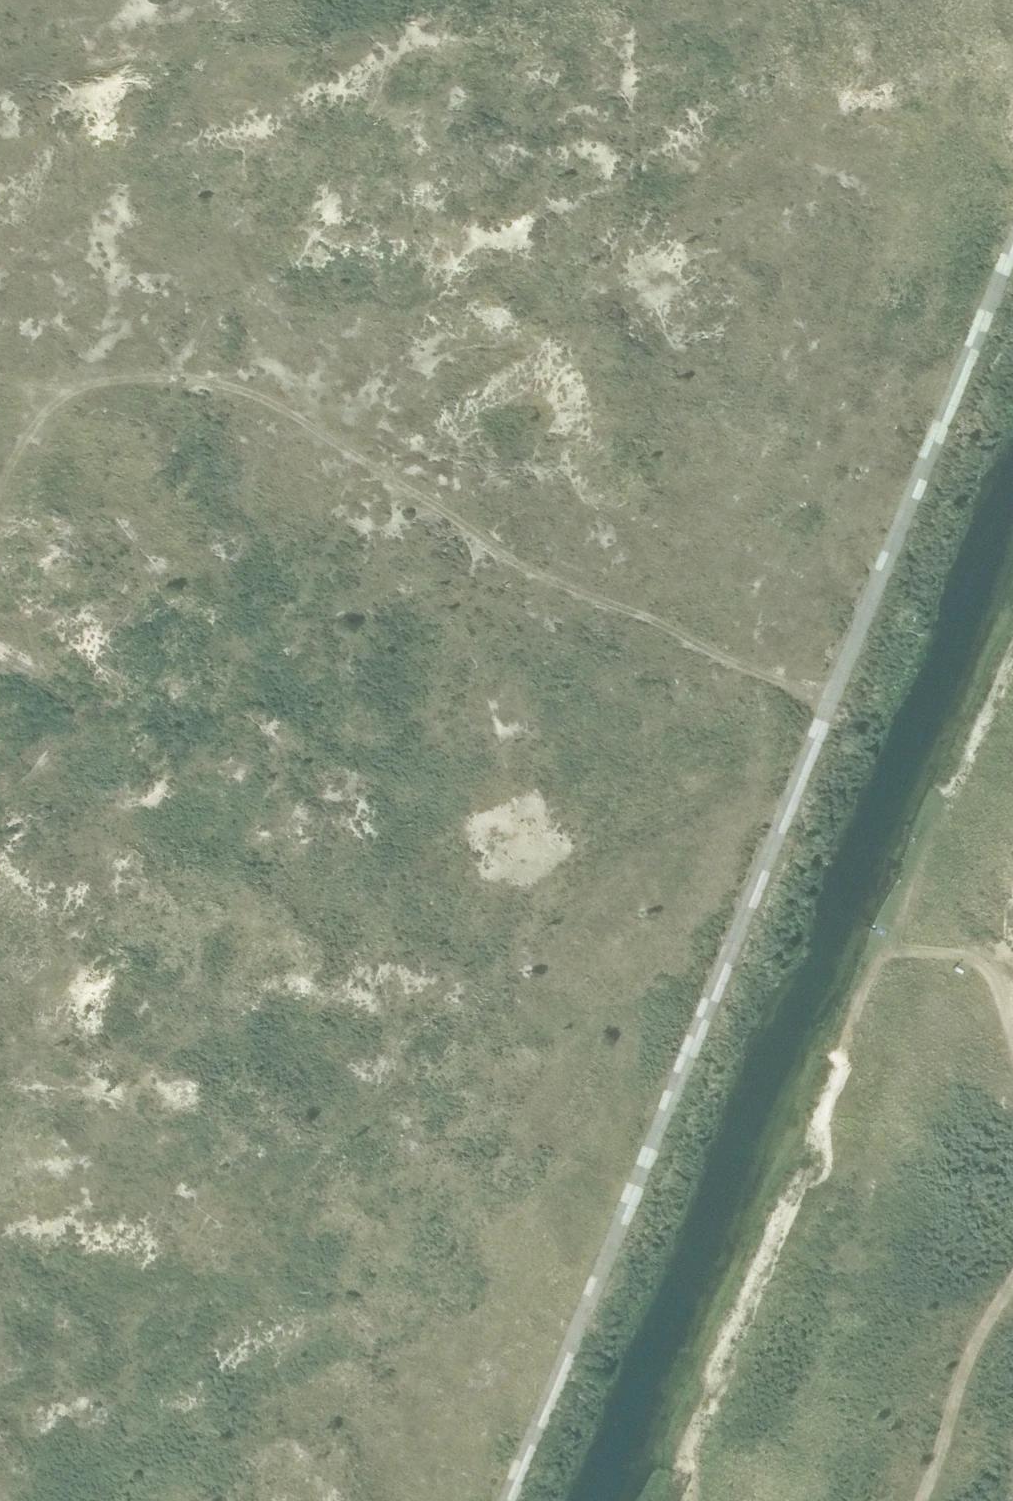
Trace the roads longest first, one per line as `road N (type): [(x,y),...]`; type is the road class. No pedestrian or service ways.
road 1 (track): [(501,1500),(1012,248)]
road 2 (track): [(0,484),(33,426),(67,390),(135,377),(253,392),(512,563),(831,696)]
road 3 (track): [(921,1500),(973,1346),(1012,1274)]
road 4 (track): [(1012,1029),(988,970),(972,958),(886,944)]

